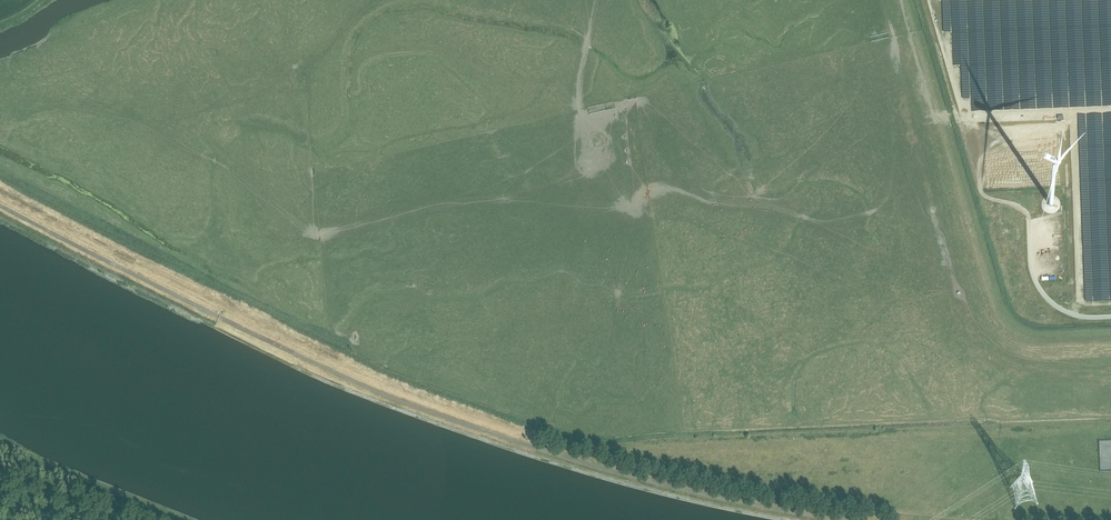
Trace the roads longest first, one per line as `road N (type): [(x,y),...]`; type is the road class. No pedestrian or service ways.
road 1 (unclassified): [(844,519),(584,463),(377,391),(0,204)]
road 2 (track): [(1110,317),(1079,316),(1041,292),(1031,269),(1028,219)]

